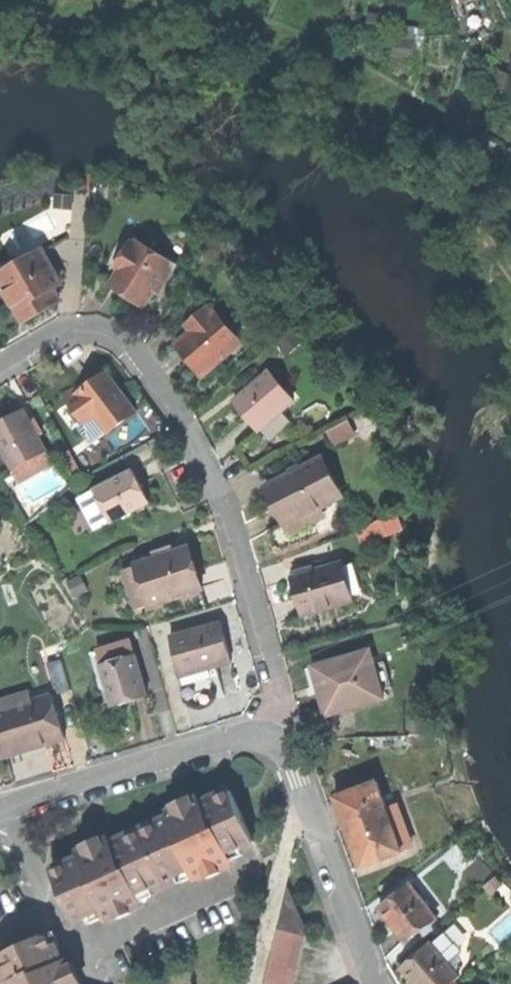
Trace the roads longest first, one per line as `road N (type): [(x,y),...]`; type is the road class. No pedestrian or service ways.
road 1 (residential): [(274,738),(275,685),(222,490),(149,369),(104,335),(46,338),(0,367)]
road 2 (track): [(139,0),(240,30),(295,78),(429,167),(510,267)]
road 3 (residential): [(274,738),(240,735),(0,810)]
road 4 (residential): [(378,983),(293,764),(274,738)]

